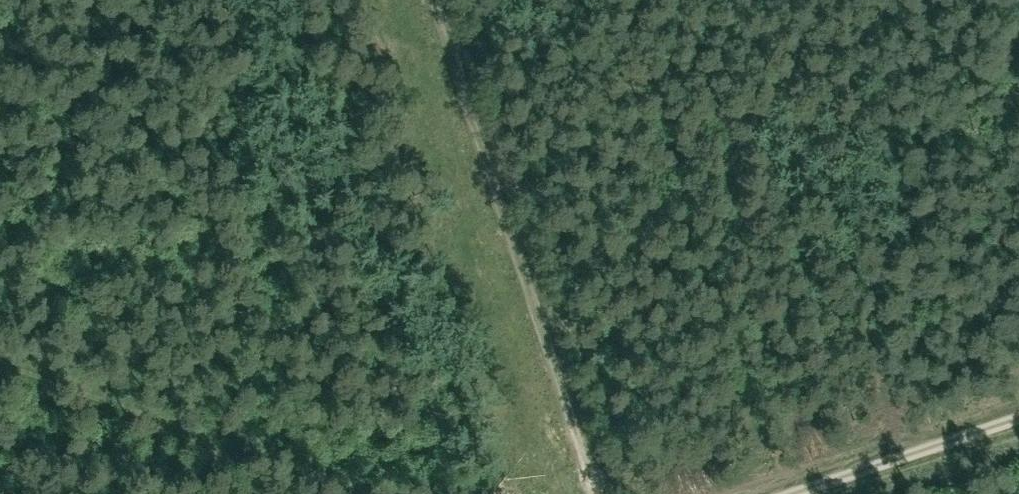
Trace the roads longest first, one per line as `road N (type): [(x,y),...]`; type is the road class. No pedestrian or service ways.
road 1 (track): [(597,493),(417,0)]
road 2 (track): [(438,493),(0,348)]
road 3 (track): [(1018,420),(798,493)]

